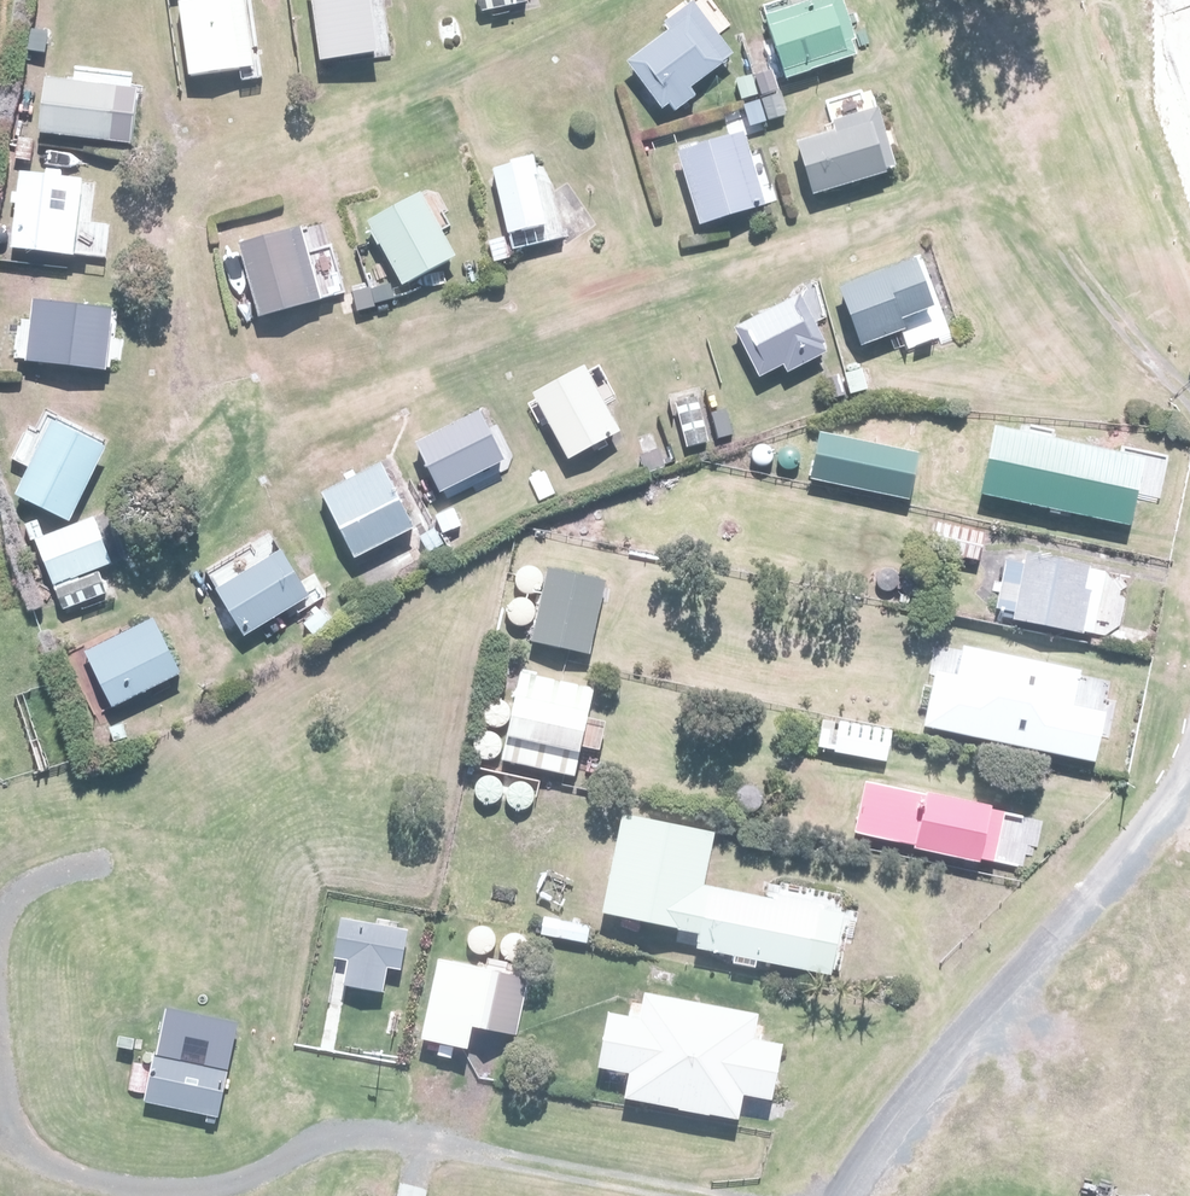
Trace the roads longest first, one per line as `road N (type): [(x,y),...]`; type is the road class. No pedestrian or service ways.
road 1 (unclassified): [(1189,743),(1142,855),(1008,974),(848,1195)]

